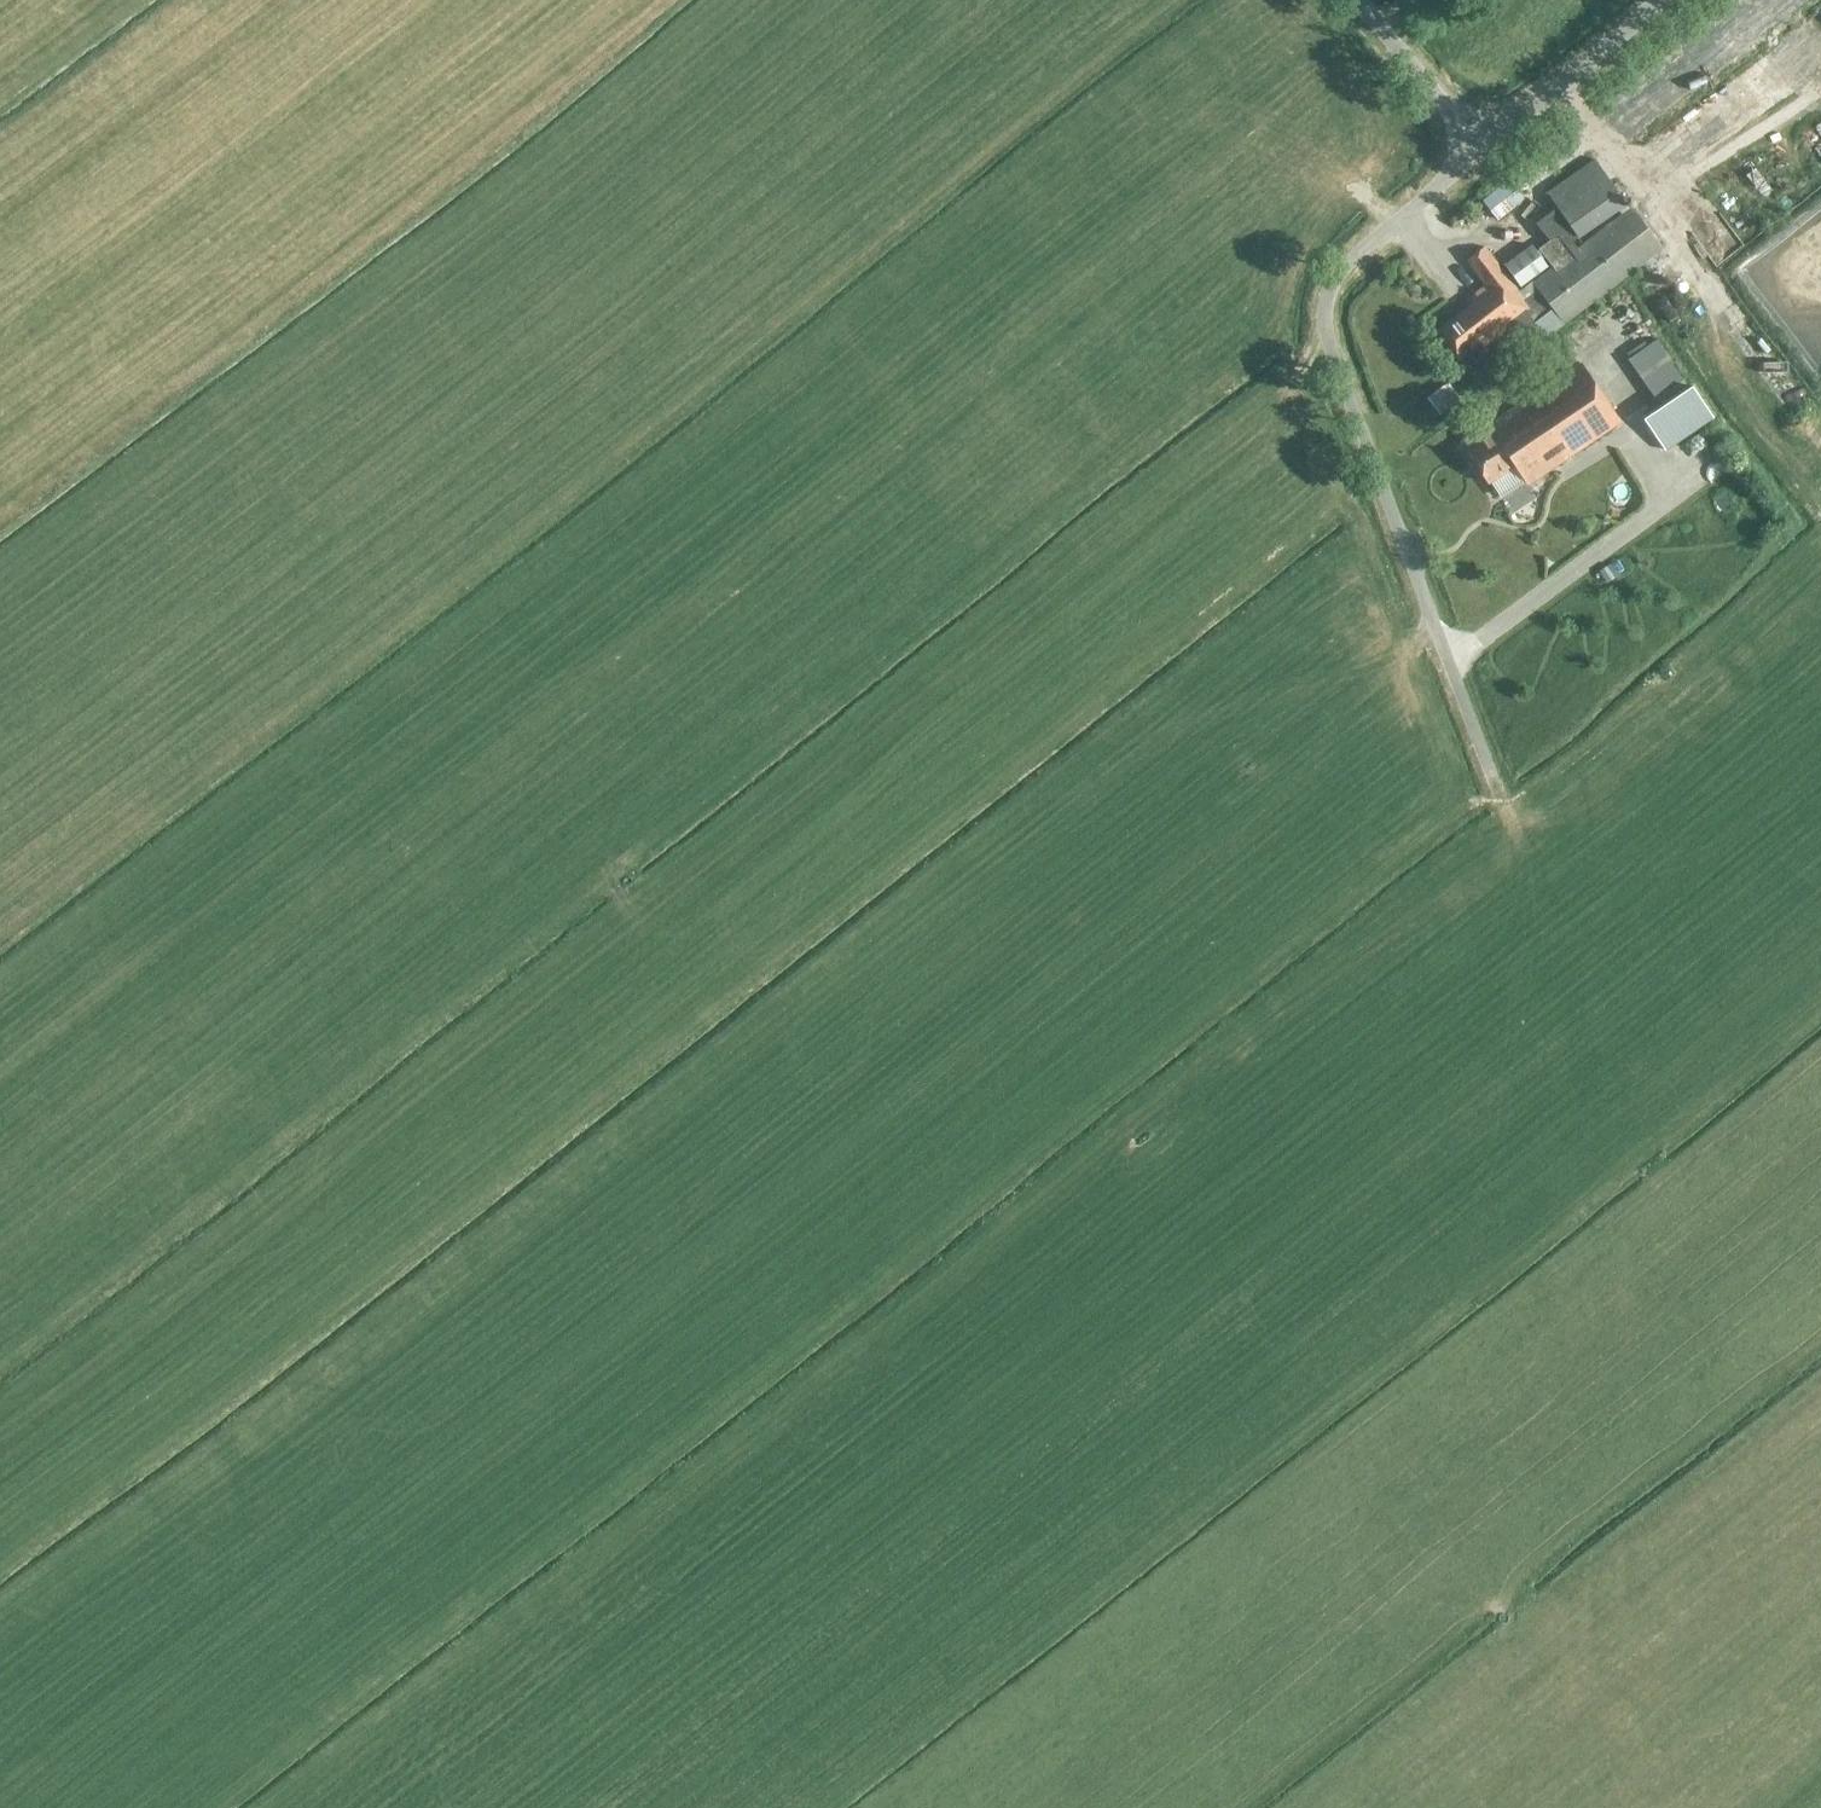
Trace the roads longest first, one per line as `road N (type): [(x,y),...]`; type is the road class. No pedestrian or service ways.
road 1 (unclassified): [(1504,808),(1324,327),(1327,293),(1342,268),(1480,147)]
road 2 (unclassified): [(1480,147),(1666,0)]
road 3 (unclassified): [(1480,147),(1356,0)]

